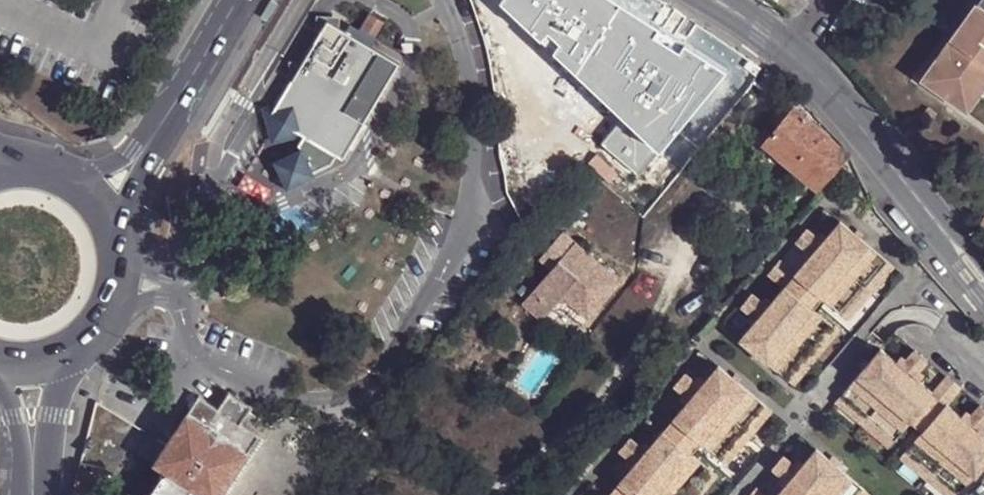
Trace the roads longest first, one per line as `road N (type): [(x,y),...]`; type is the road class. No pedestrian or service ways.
road 1 (residential): [(715,0),(802,59),(983,281)]
road 2 (secondary): [(142,157),(235,0)]
road 3 (secondary): [(54,358),(80,345),(113,306),(122,260),(117,234)]

